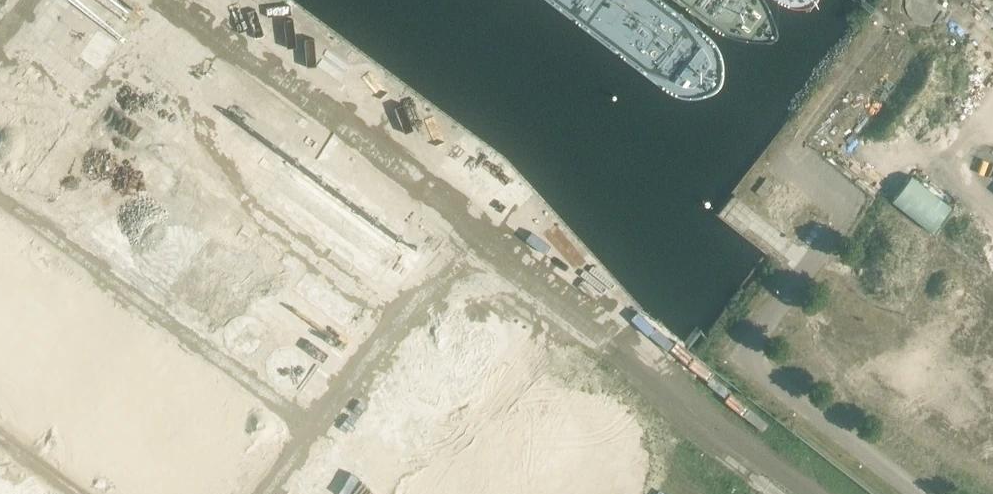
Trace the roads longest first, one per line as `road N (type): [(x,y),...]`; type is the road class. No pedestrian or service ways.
road 1 (unclassified): [(867,189),(755,337),(752,354),(764,374),(919,493)]

